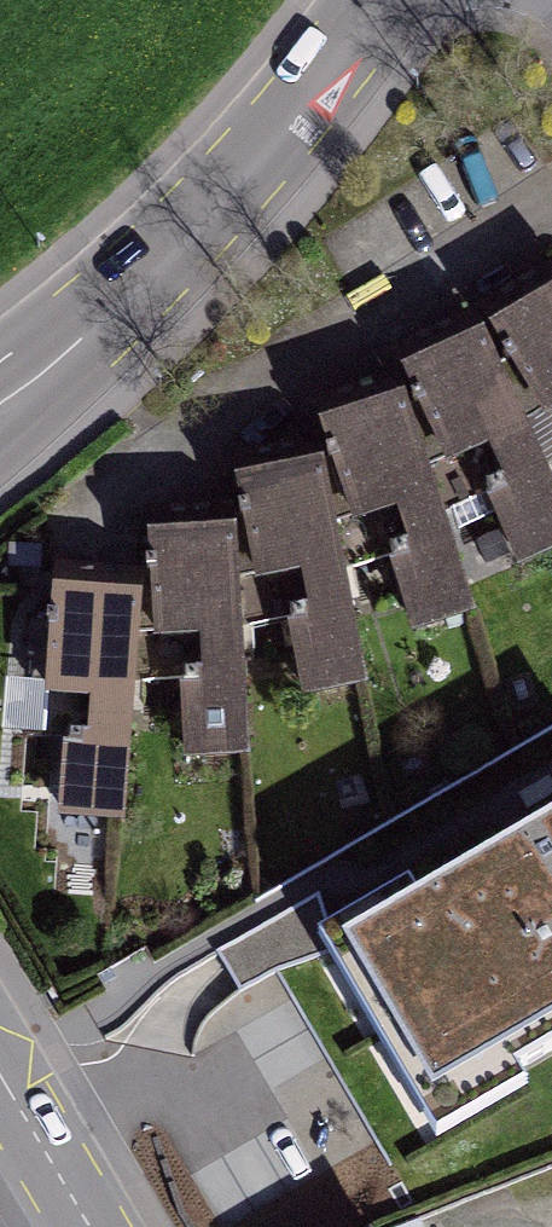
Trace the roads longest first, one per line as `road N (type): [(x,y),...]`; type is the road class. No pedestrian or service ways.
road 1 (residential): [(0,397),(160,261),(334,69),(386,0)]
road 2 (tertiary): [(91,1226),(0,1074)]

